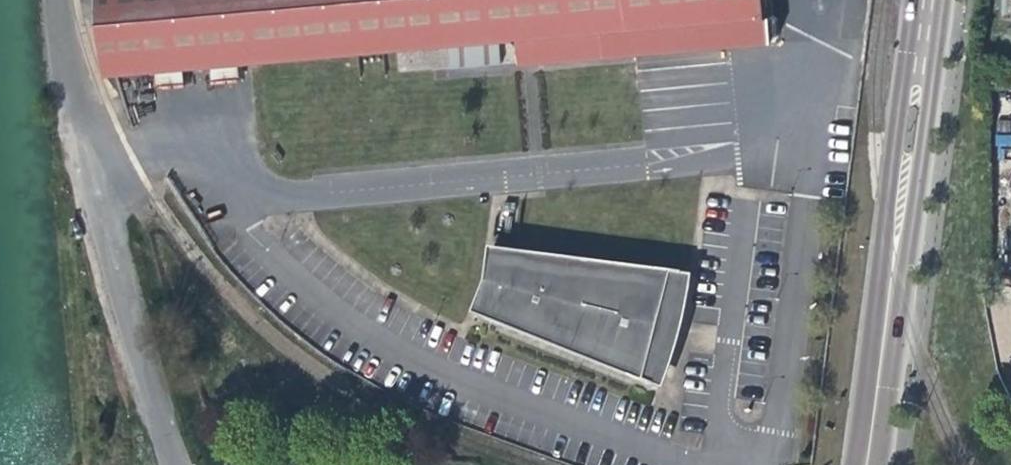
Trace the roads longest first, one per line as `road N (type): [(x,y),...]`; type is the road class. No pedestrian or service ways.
road 1 (residential): [(889,320),(903,292),(941,0)]
road 2 (residential): [(914,0),(886,213),(889,320)]
road 3 (residential): [(889,320),(866,464)]

